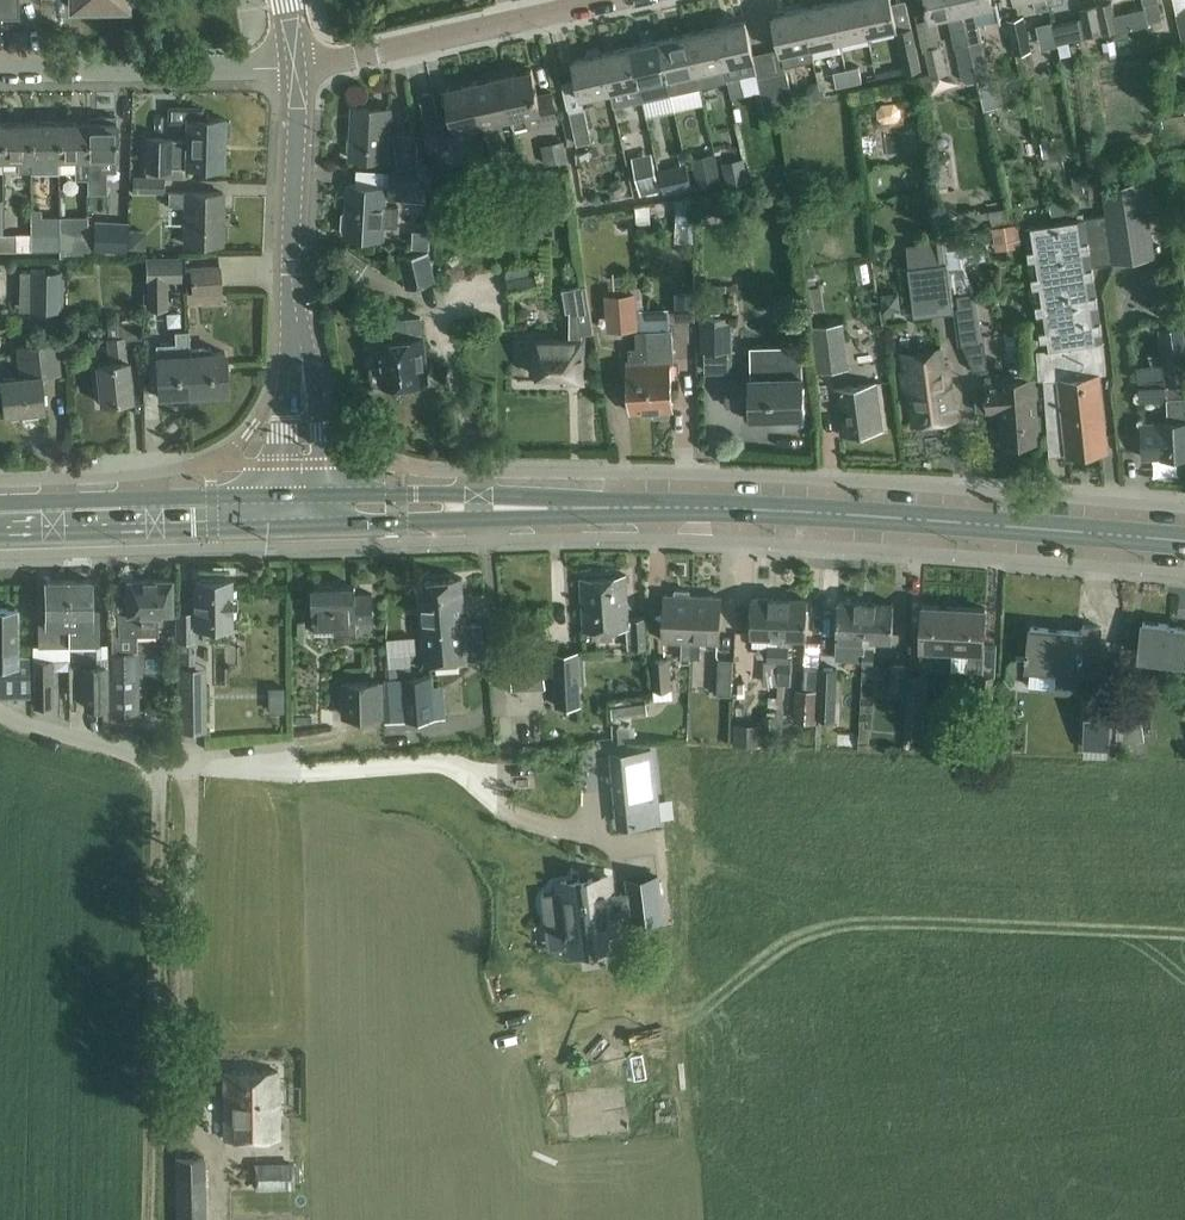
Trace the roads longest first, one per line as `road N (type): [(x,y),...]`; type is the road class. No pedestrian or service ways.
road 1 (primary): [(1184,541),(793,511),(300,512)]
road 2 (track): [(1184,934),(872,916),(717,870),(672,846),(577,836),(519,817)]
road 3 (tertiary): [(300,512),(291,249),(295,64)]
road 4 (residential): [(295,64),(426,50),(631,0)]
road 5 (primary): [(300,512),(0,520)]
road 6 (residential): [(0,73),(295,64)]

